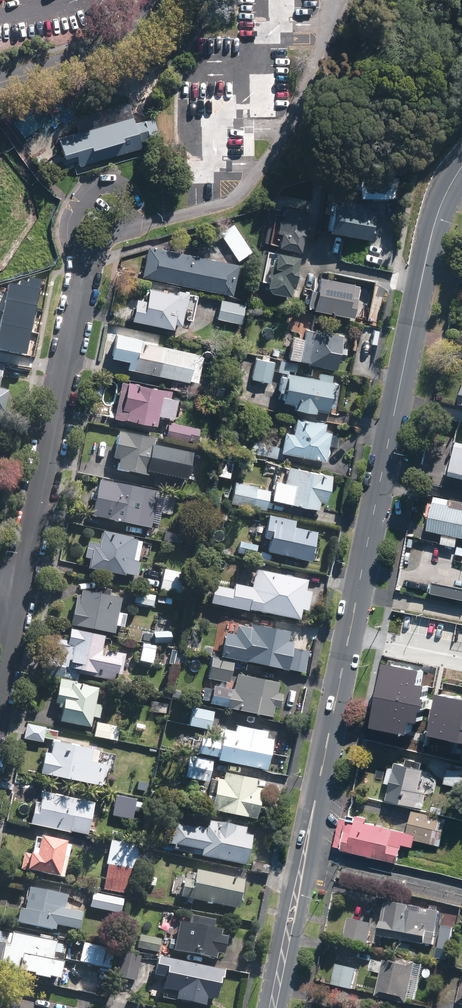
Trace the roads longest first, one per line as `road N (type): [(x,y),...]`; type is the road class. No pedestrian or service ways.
road 1 (secondary): [(461,167),(435,225),(273,1007)]
road 2 (residential): [(87,262),(21,587)]

